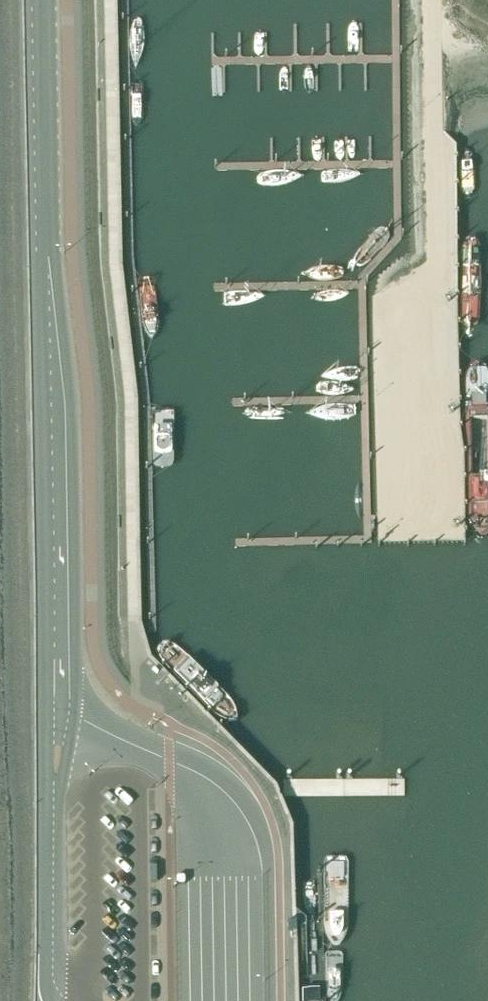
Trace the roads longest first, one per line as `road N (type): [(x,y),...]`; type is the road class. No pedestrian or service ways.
road 1 (secondary): [(52,545),(44,0)]
road 2 (unclassified): [(429,507),(425,337),(440,266),(436,0)]
road 3 (secondary): [(269,1000),(266,856),(247,802),(168,745),(54,707)]
road 4 (secondary): [(54,707),(54,742),(121,751),(169,771),(191,794),(206,846),(211,1000)]
road 5 (secondary): [(52,545),(54,707)]

